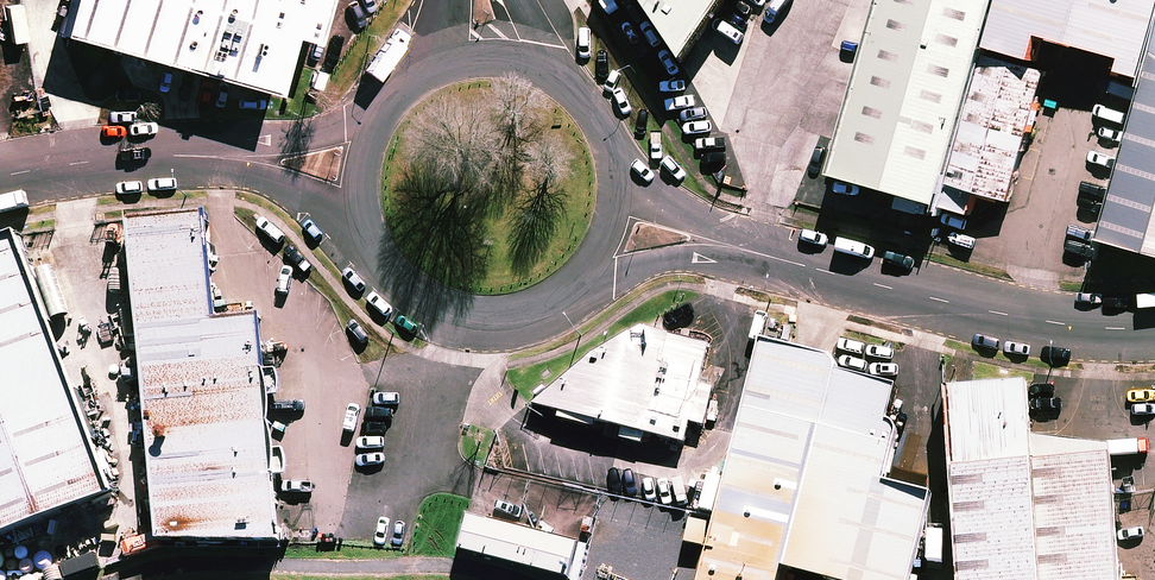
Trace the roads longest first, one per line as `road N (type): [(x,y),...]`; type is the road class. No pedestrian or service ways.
road 1 (unclassified): [(1154,329),(1028,319),(771,258)]
road 2 (unclassified): [(576,288),(534,312),(452,318),(394,285),(359,229)]
road 3 (unclassified): [(167,156),(203,142),(279,140),(346,124),(385,100)]
road 4 (unclassified): [(359,229),(300,189),(167,156)]
road 5 (unclassified): [(771,258),(669,260),(576,288)]
road 6 (unclassified): [(616,165),(685,218),(750,240),(771,258)]
road 7 (unclassified): [(0,177),(167,156)]
road 8 (unclassified): [(417,71),(476,52),(511,52),(557,68)]
road 9 (unclassified): [(359,229),(357,173),(385,100)]
road 10 (unclassified): [(616,165),(608,232),(576,288)]

